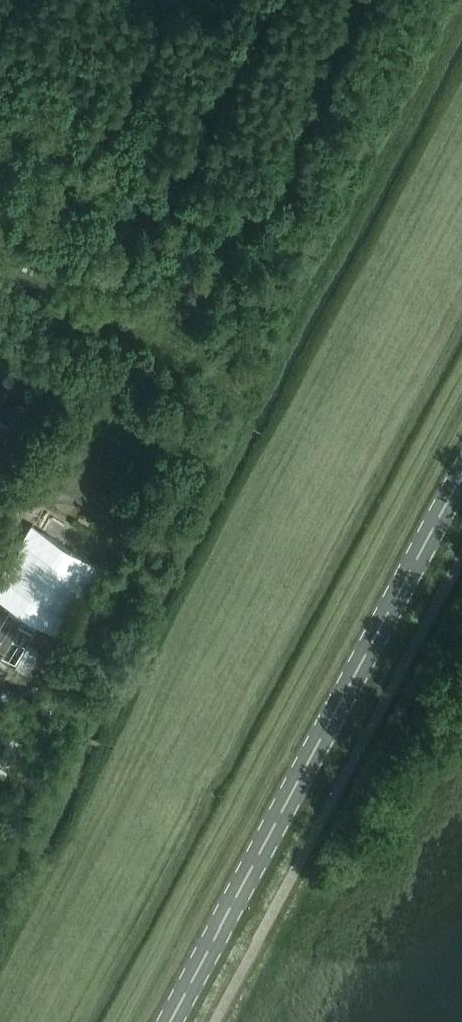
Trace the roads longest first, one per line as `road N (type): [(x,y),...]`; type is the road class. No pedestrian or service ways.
road 1 (track): [(461,0),(338,237),(247,389),(221,463),(77,735),(0,903)]
road 2 (primary): [(170,1021),(461,472)]
road 3 (track): [(247,389),(0,261)]

